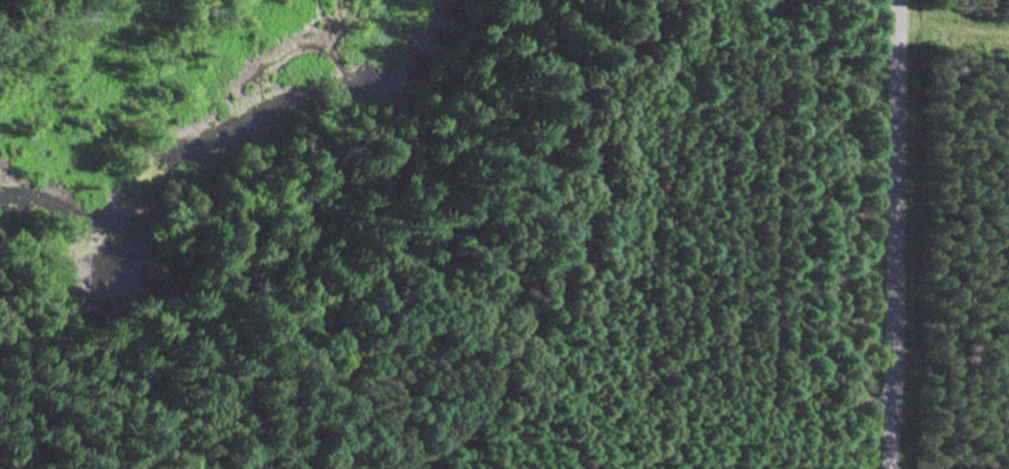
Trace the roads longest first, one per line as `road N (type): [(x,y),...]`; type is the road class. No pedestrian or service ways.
road 1 (residential): [(885,468),(900,0)]

